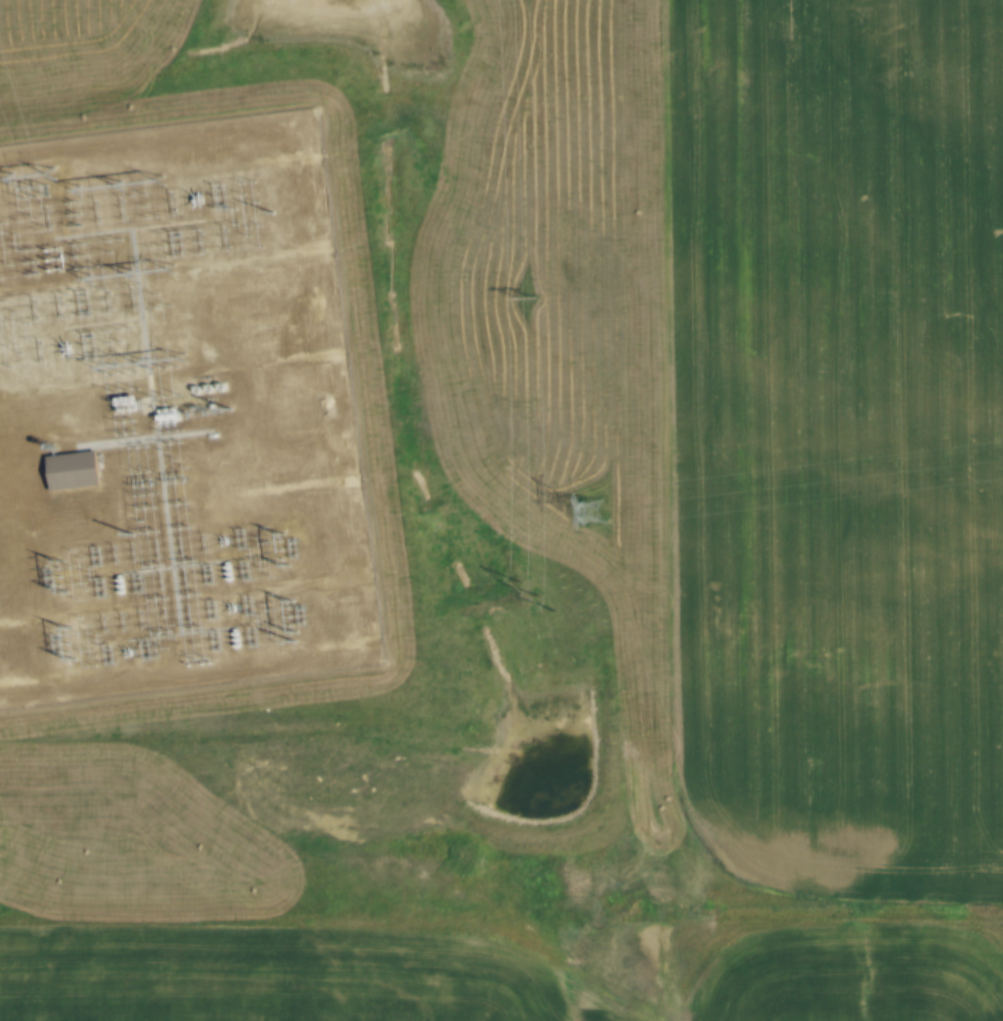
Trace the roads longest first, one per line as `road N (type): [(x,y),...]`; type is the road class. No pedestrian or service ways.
road 1 (track): [(461,793),(337,746),(279,739),(0,759)]

